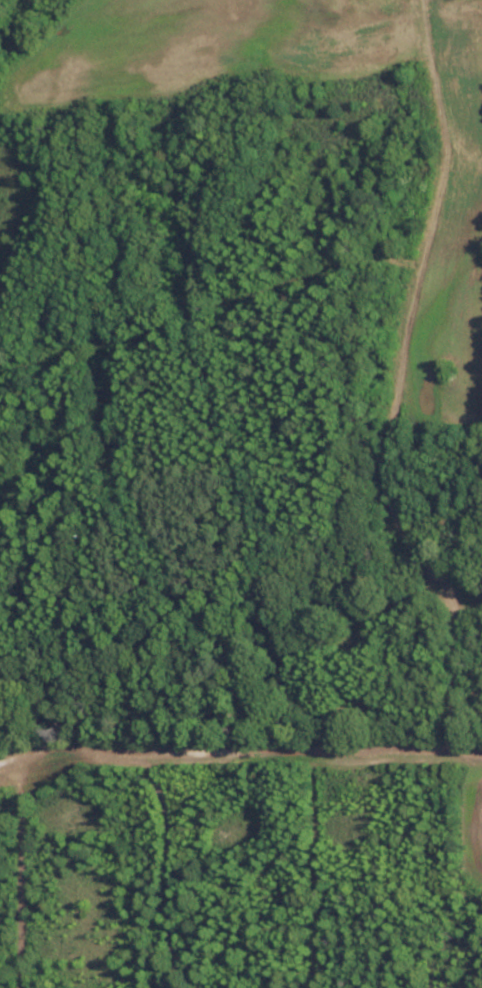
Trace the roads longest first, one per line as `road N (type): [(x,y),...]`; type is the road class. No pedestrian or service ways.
road 1 (track): [(455,189),(438,135),(450,0)]

